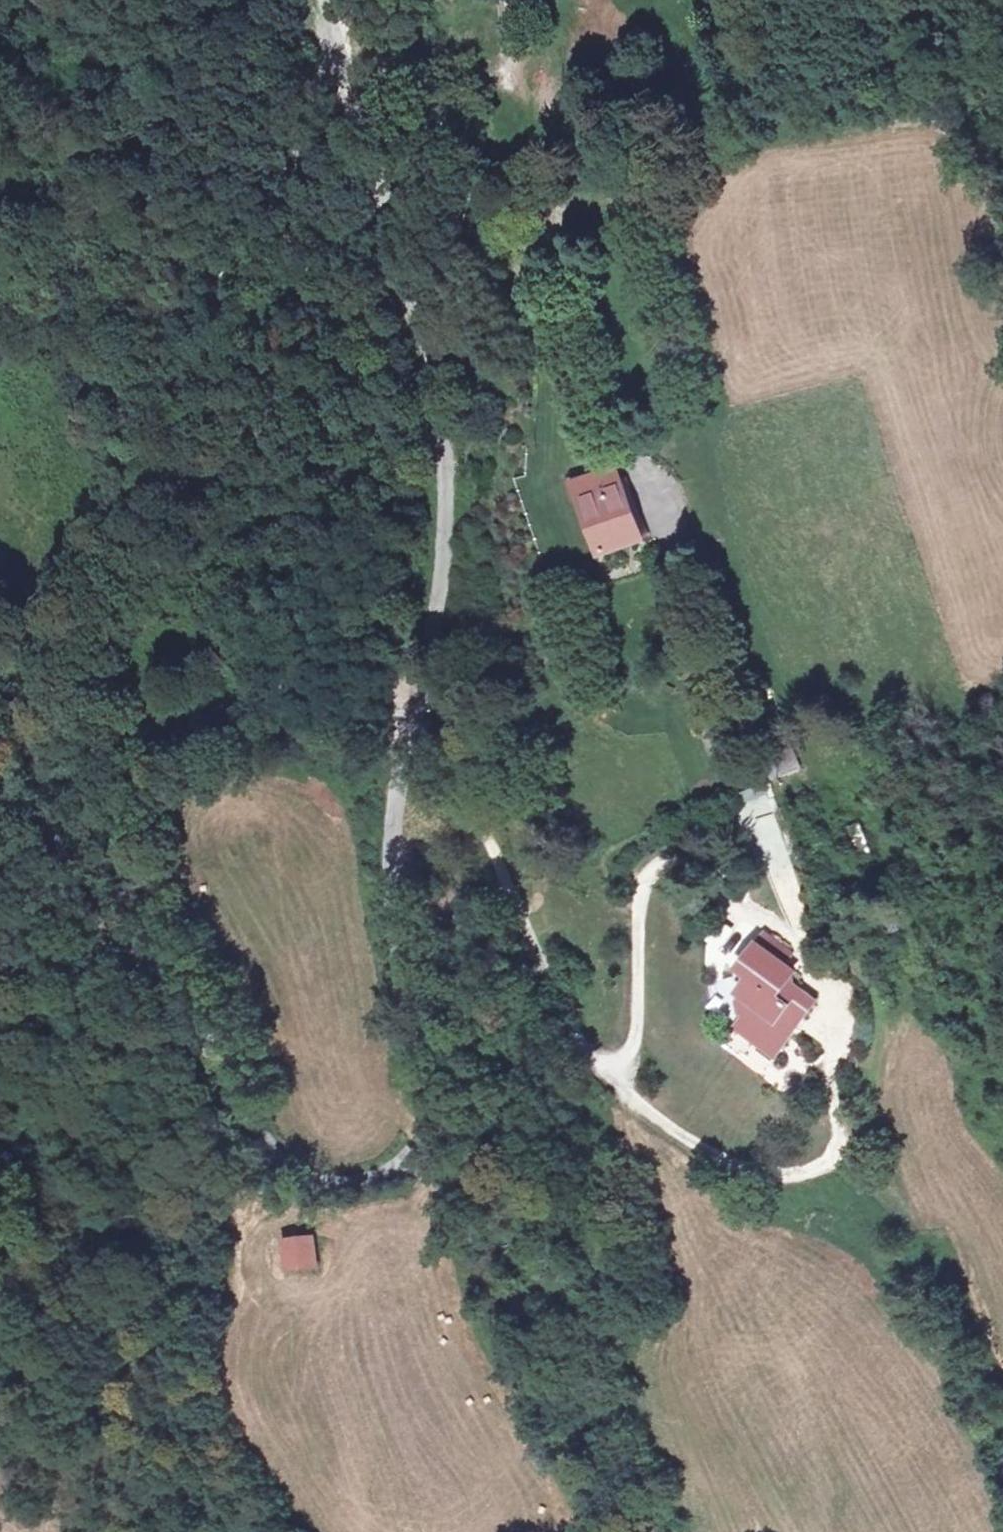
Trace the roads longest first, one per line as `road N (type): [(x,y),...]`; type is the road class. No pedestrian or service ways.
road 1 (unclassified): [(0,801),(151,947),(235,1066),(262,1131),(289,1168),(350,1185),(389,1178),(415,1143),(423,1089),(390,934),(391,837),(404,712),(455,480),(436,263),(374,181),(324,0)]
road 2 (track): [(601,1069),(616,1067),(635,1038),(640,896),(660,863),(678,865),(806,949)]

